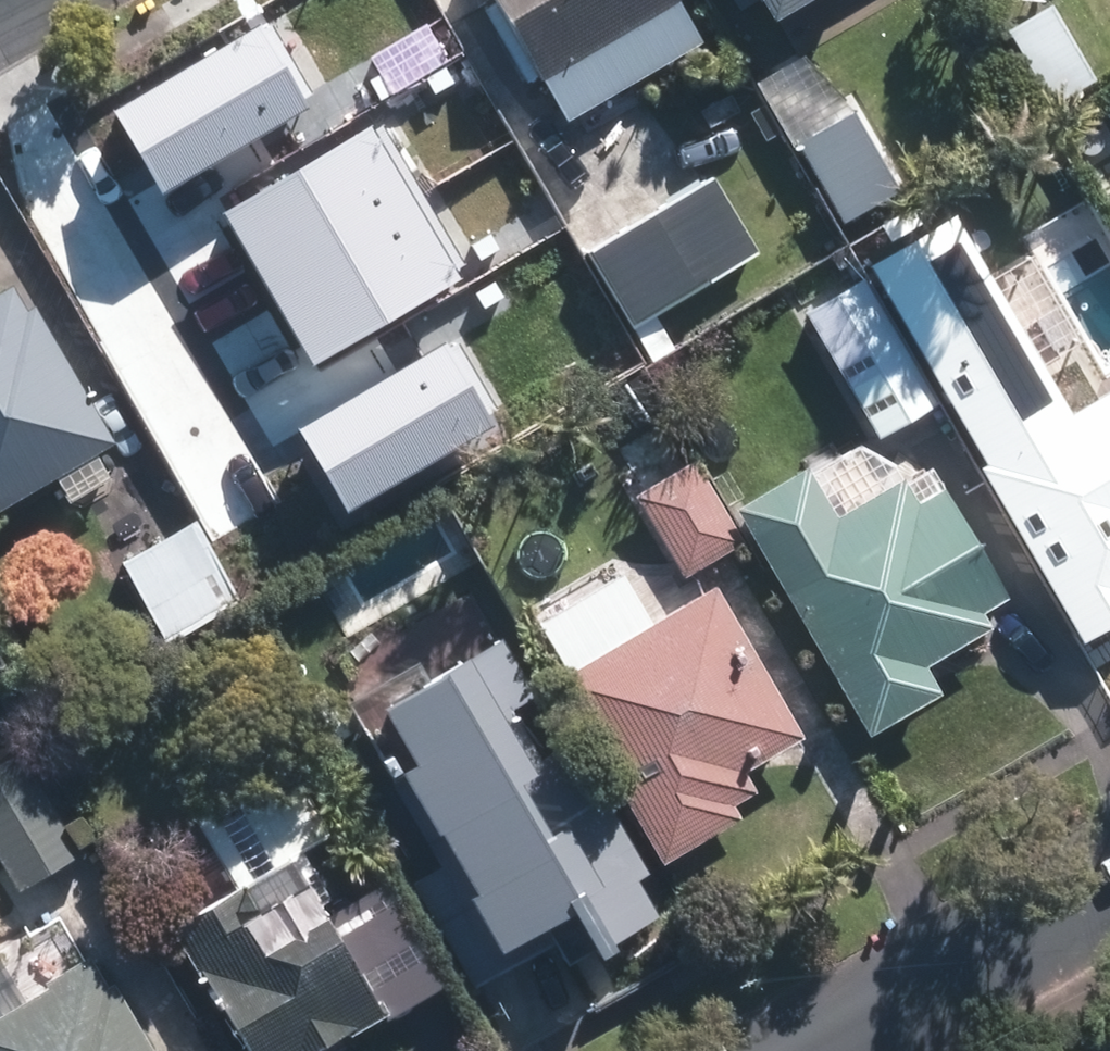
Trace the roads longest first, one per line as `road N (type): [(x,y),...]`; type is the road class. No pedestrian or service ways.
road 1 (residential): [(811,1050),(1109,880)]

